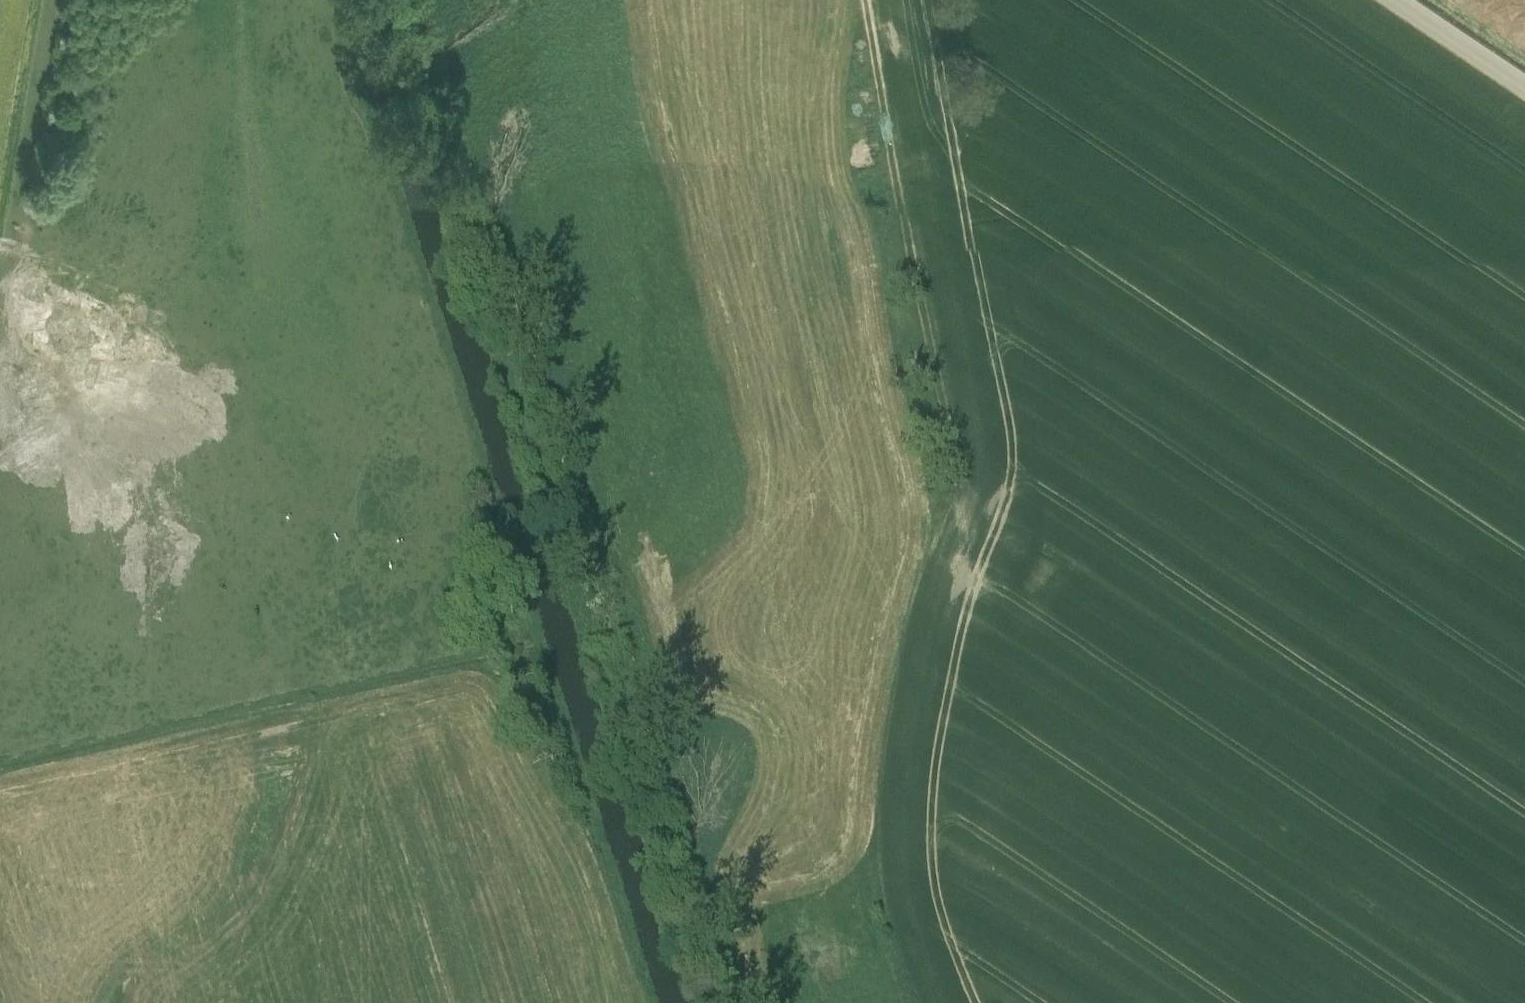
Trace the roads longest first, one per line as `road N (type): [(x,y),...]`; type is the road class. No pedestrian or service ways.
road 1 (track): [(866,0),(946,464)]
road 2 (unclassified): [(1398,0),(1524,86)]

